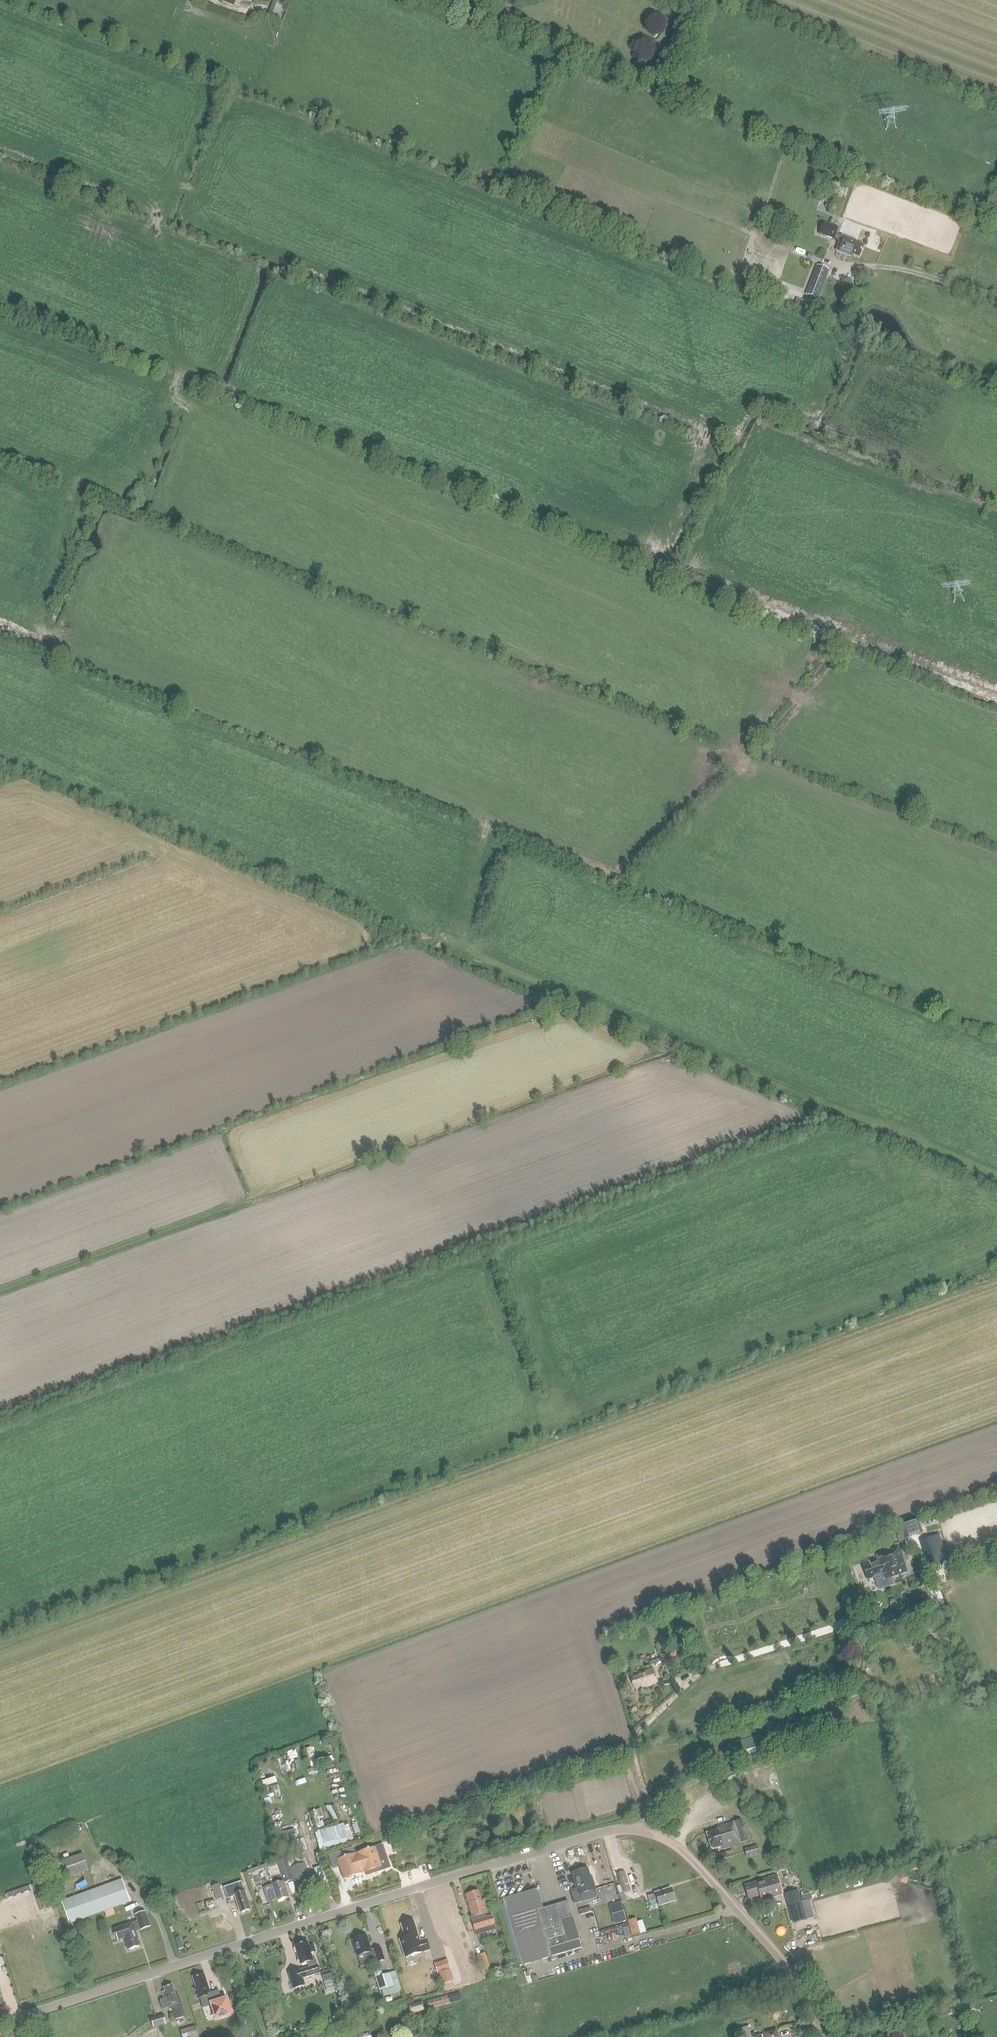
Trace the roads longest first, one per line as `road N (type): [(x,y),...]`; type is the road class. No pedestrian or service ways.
road 1 (unclassified): [(829,2036),(748,1921),(645,1824),(617,1824),(0,2023)]
road 2 (track): [(647,1825),(636,1749),(651,1718),(695,1676),(844,1624),(867,1592)]
road 3 (track): [(849,264),(996,305)]

